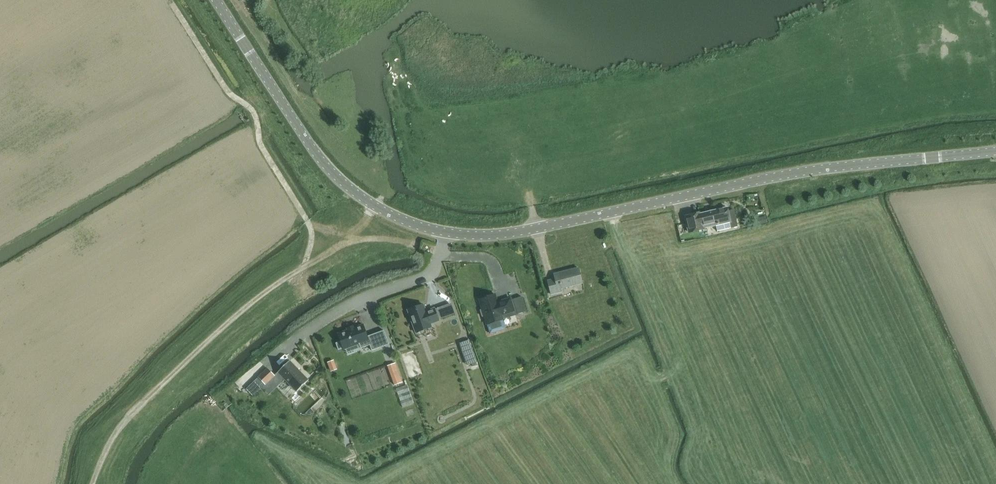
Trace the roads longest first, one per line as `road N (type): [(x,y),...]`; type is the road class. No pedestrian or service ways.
road 1 (unclassified): [(995,152),(800,173),(514,233),(447,233)]
road 2 (track): [(96,483),(127,423),(306,267),(362,240),(398,241),(441,256)]
road 3 (unclassified): [(447,233),(397,218),(337,177),(216,0)]
road 4 (track): [(306,267),(311,233),(259,142),(255,112),(233,95),(174,6)]
road 5 (residential): [(239,385),(308,328),(424,279),(436,270),(447,233)]

